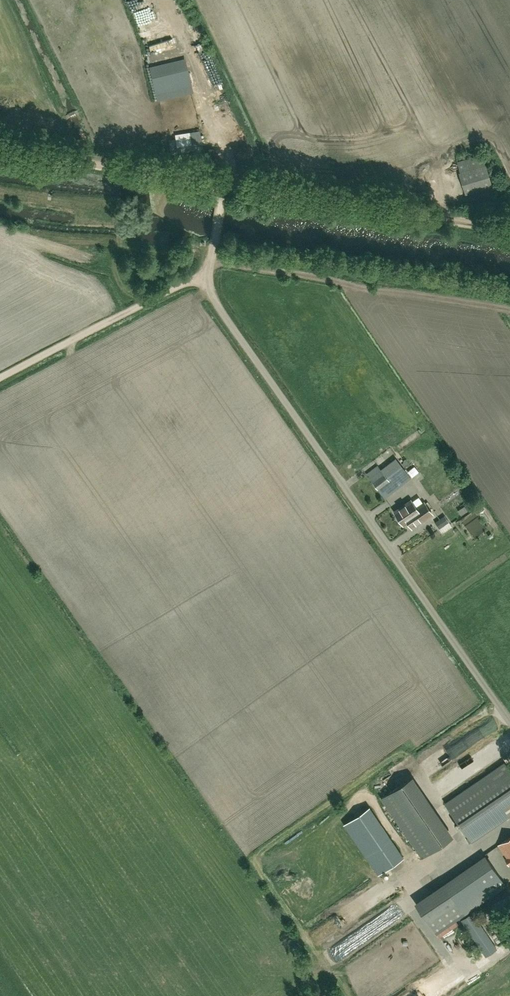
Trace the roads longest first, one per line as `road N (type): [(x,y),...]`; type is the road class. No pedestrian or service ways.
road 1 (unclassified): [(509,721),(210,291),(223,181)]
road 2 (track): [(509,226),(0,147)]
road 3 (track): [(208,279),(177,287),(0,378)]

